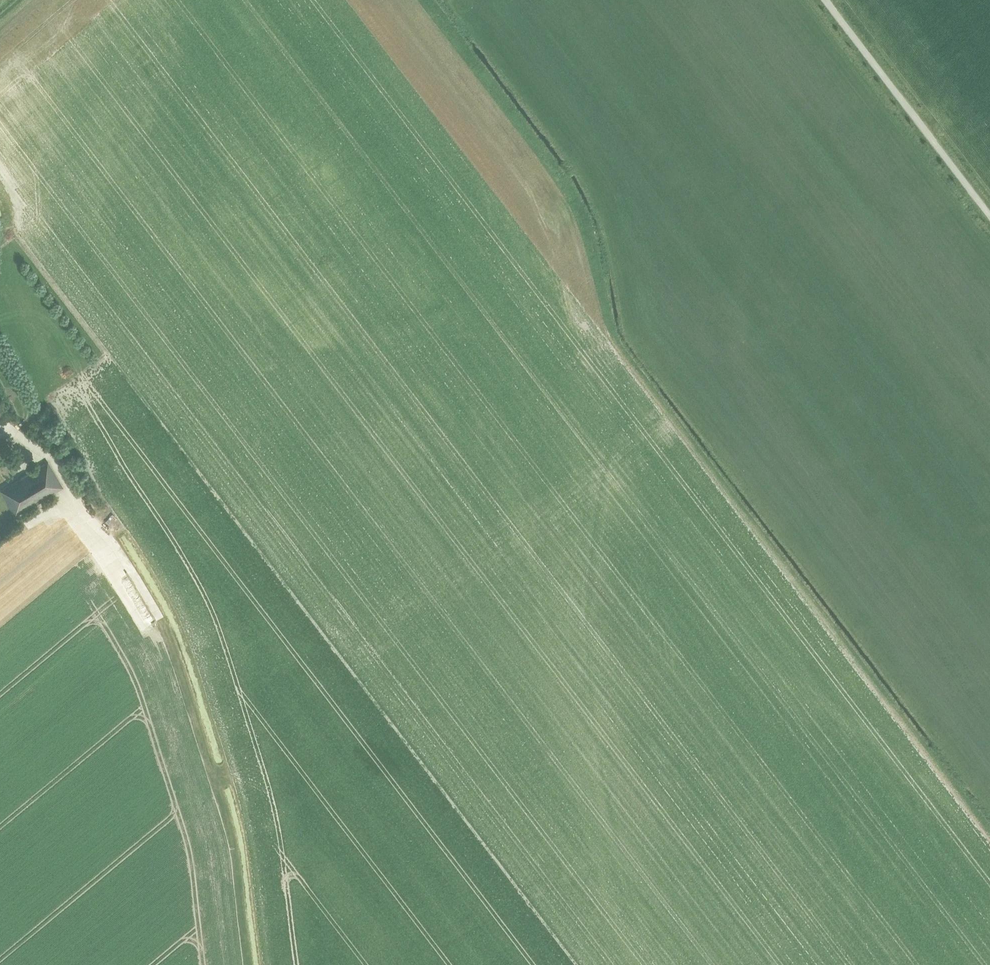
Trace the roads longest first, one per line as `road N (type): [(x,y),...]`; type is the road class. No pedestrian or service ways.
road 1 (unclassified): [(989,215),(826,0)]

